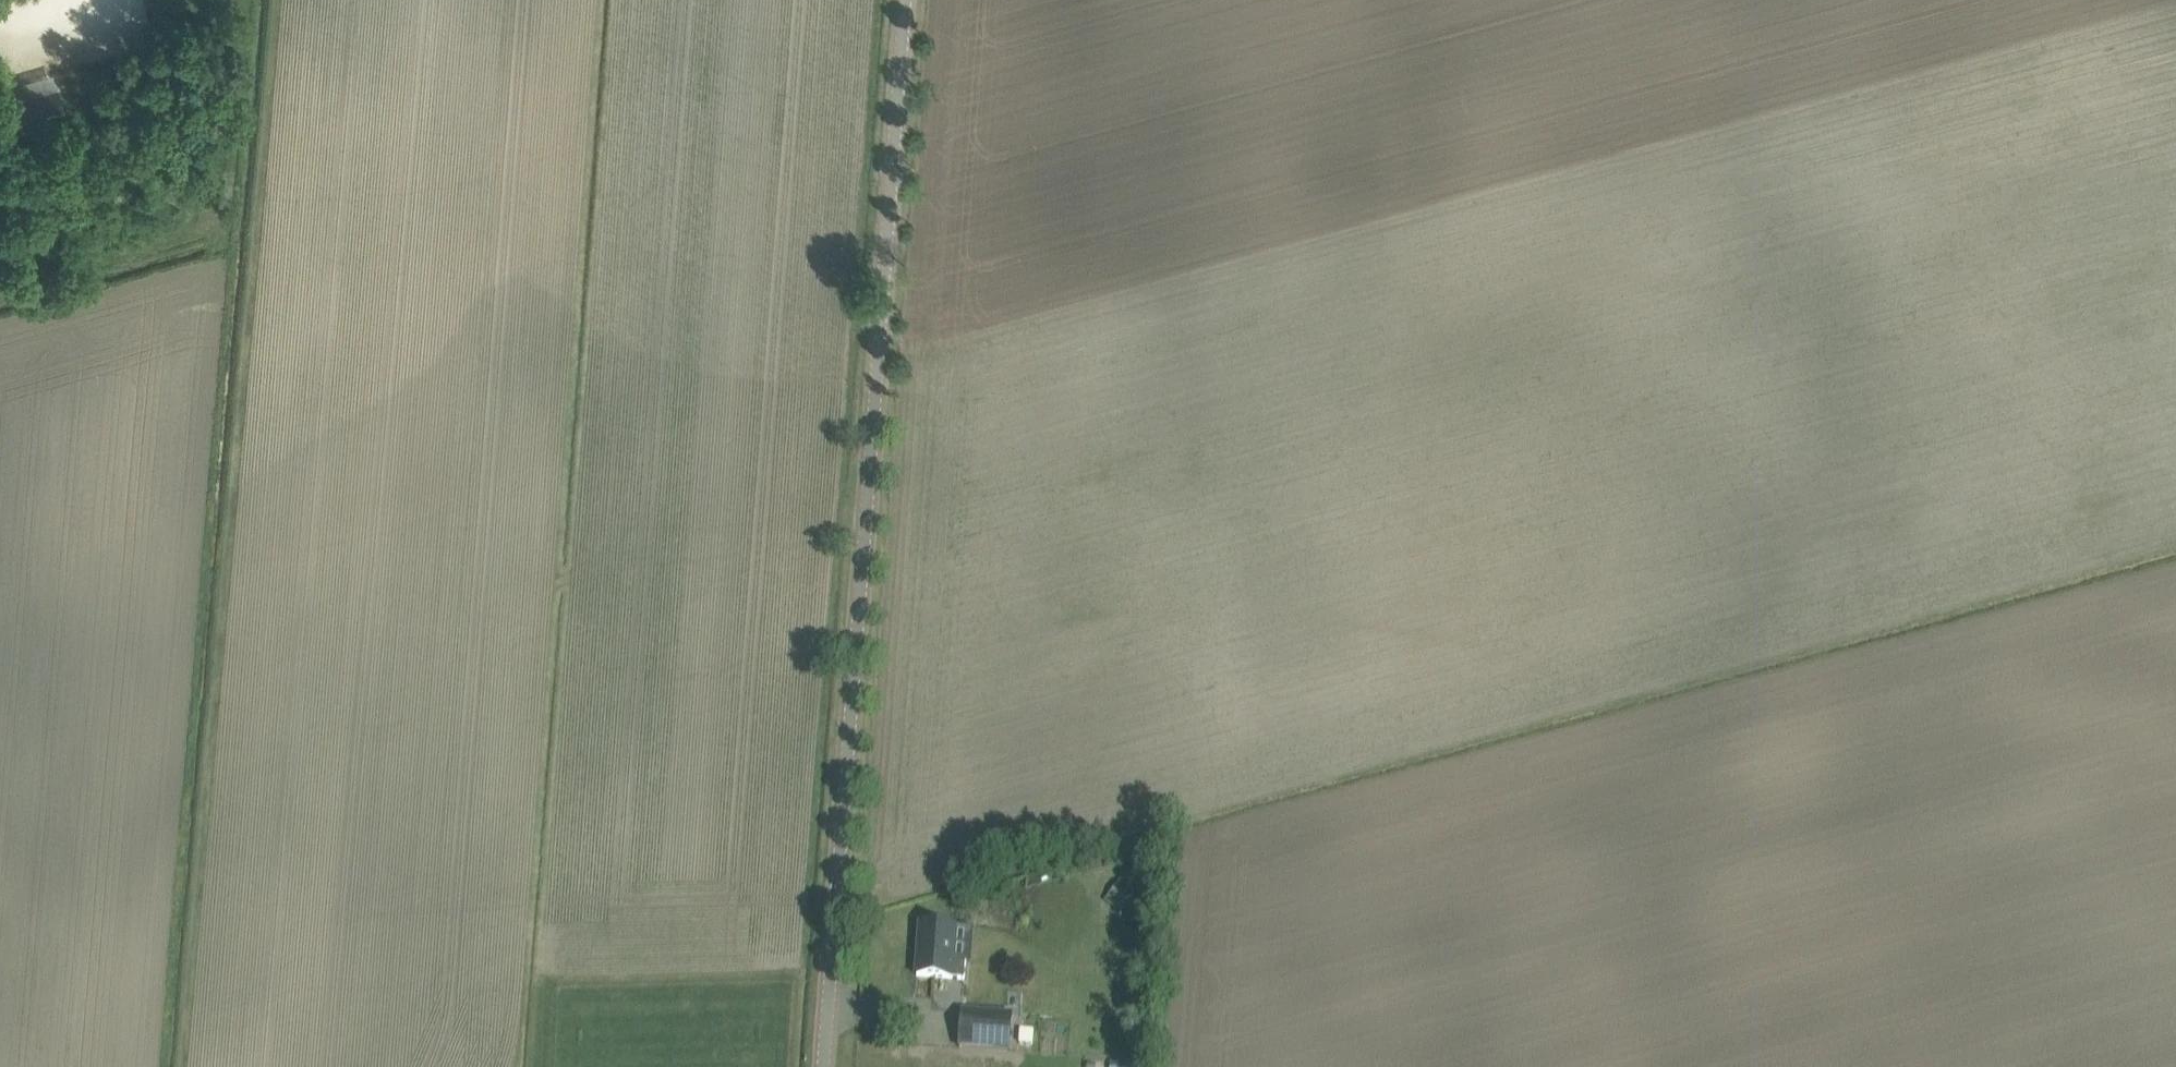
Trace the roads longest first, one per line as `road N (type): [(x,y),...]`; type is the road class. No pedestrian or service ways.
road 1 (unclassified): [(826,1066),(905,0)]

